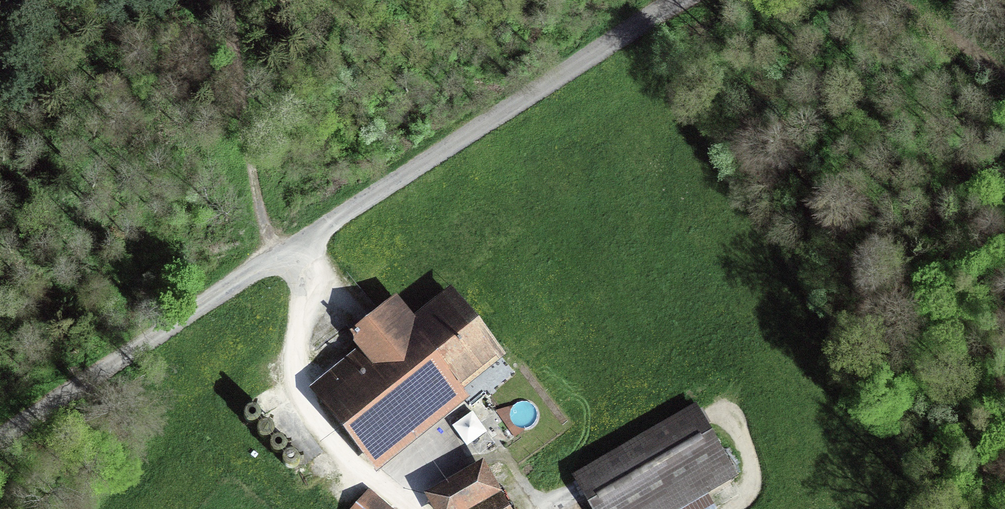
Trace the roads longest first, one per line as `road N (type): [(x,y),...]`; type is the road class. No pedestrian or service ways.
road 1 (unclassified): [(680,0),(0,439)]
road 2 (track): [(273,263),(225,0)]
road 3 (track): [(887,0),(1004,77)]

